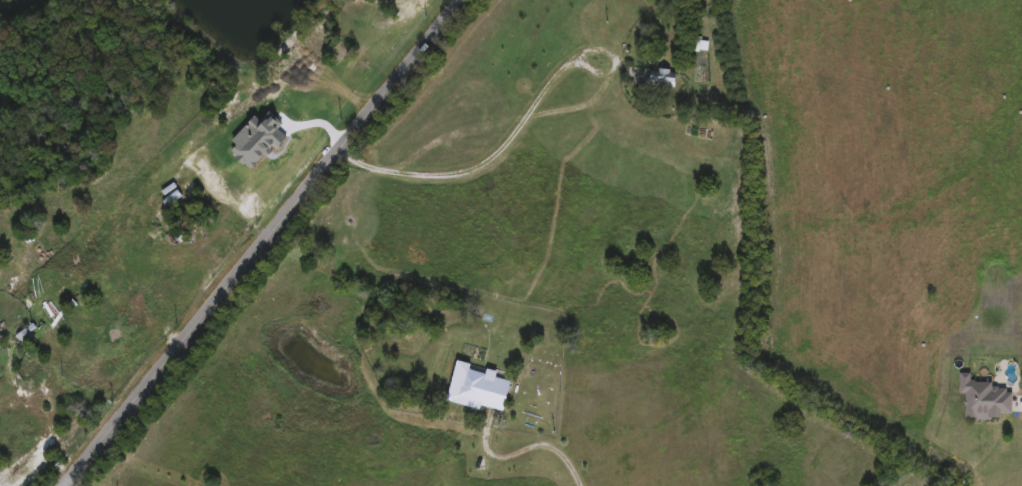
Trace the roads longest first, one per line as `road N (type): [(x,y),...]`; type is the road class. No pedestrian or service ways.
road 1 (residential): [(468,0),(71,485)]

